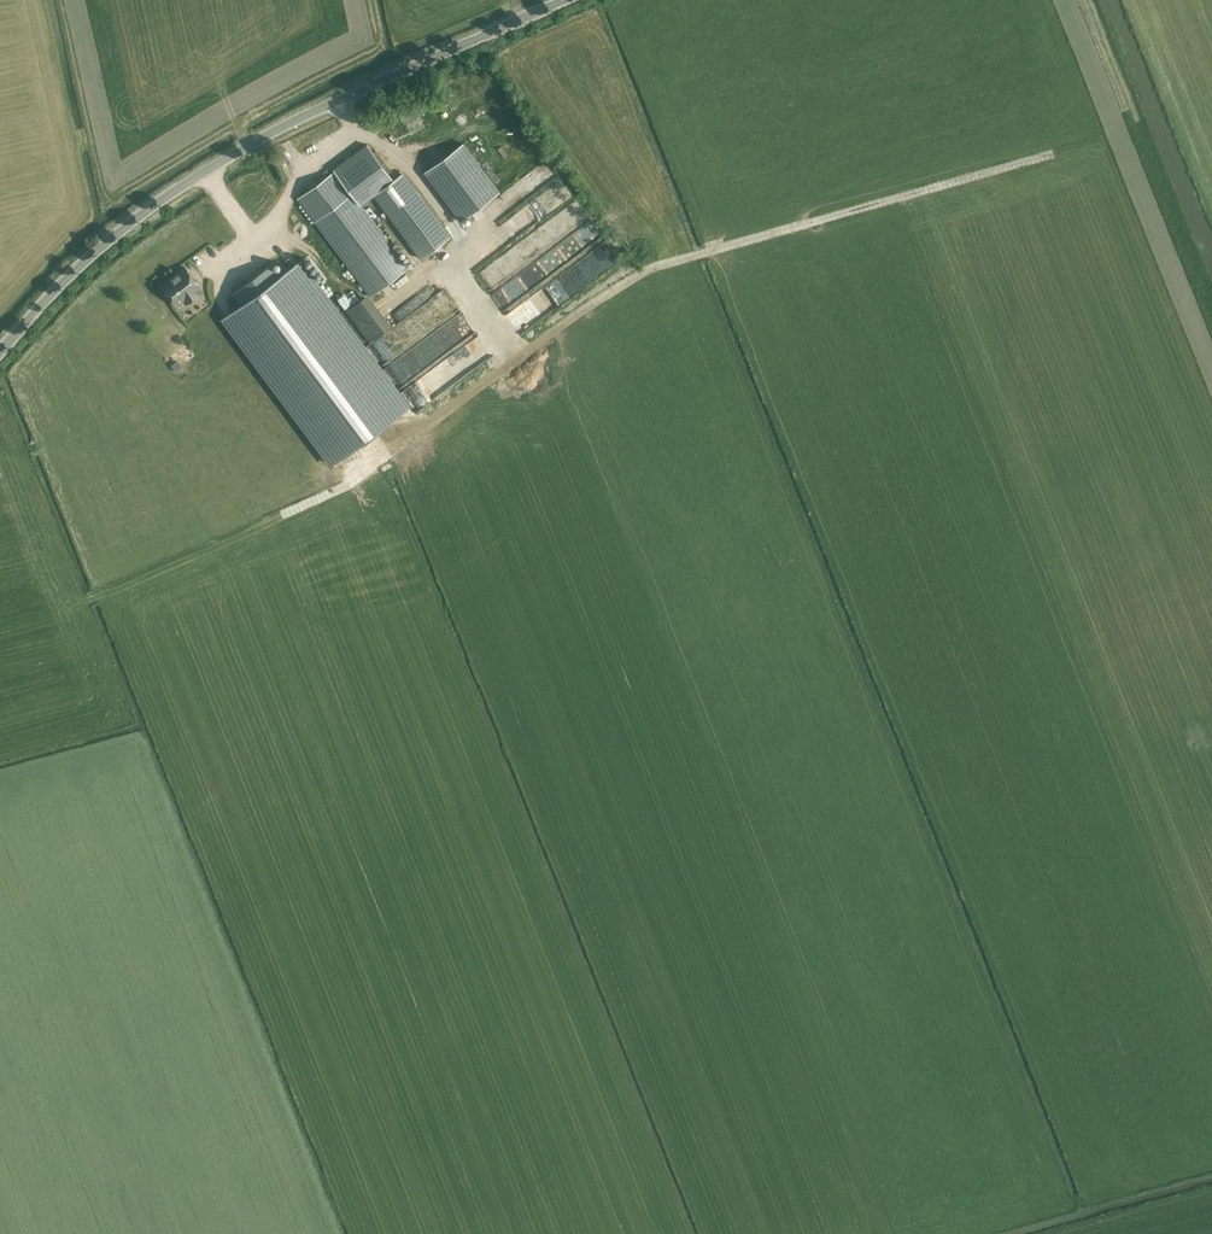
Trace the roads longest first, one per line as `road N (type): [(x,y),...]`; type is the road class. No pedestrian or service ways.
road 1 (tertiary): [(0,356),(144,216),(368,88),(571,0)]

